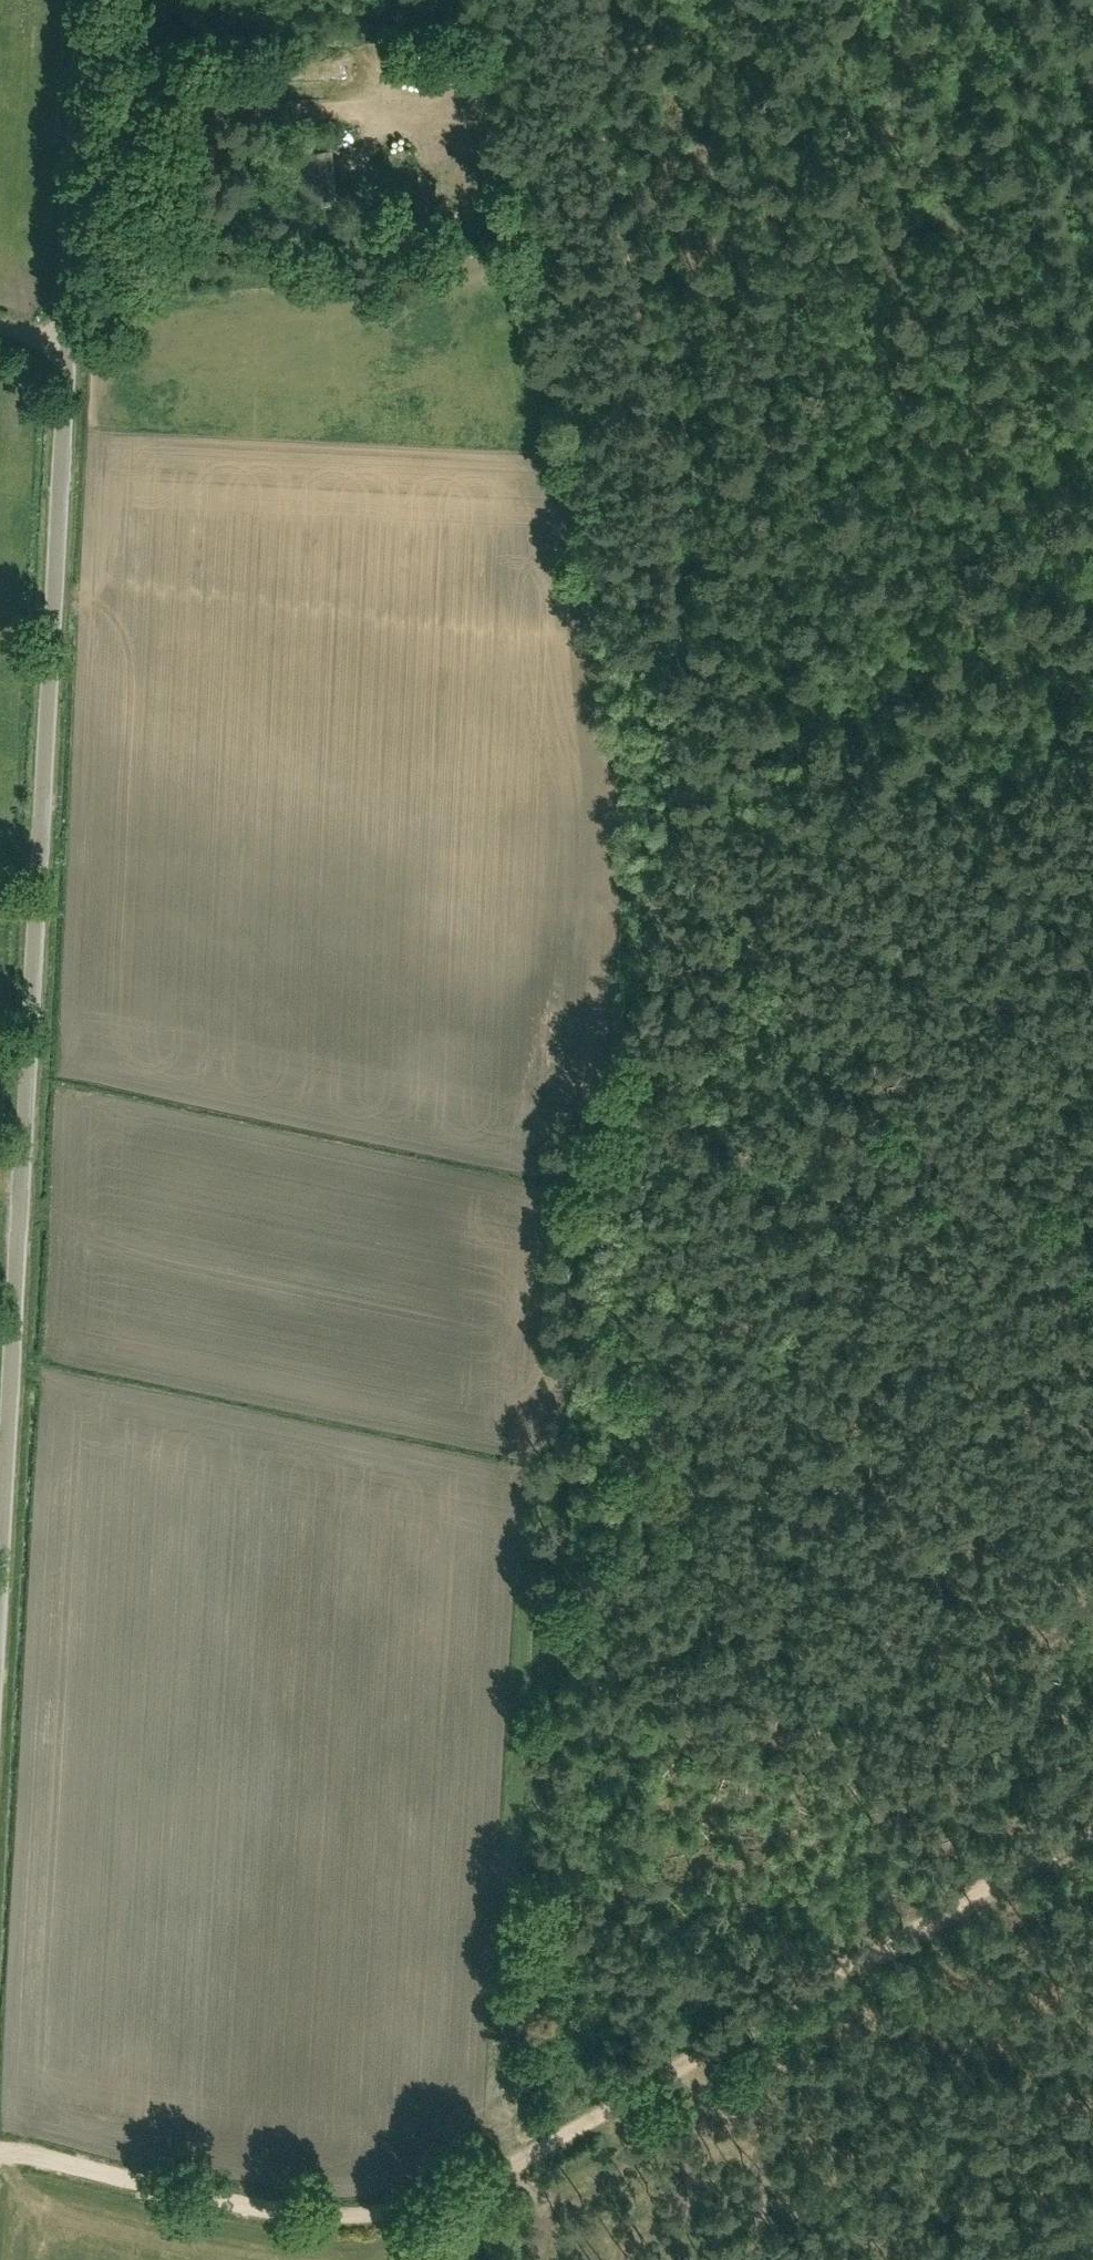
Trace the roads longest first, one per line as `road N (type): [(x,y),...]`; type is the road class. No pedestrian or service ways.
road 1 (unclassified): [(0,1652),(89,0)]
road 2 (track): [(1092,1834),(986,1875),(652,2074),(404,2209),(299,2215),(104,2182),(0,2156)]

